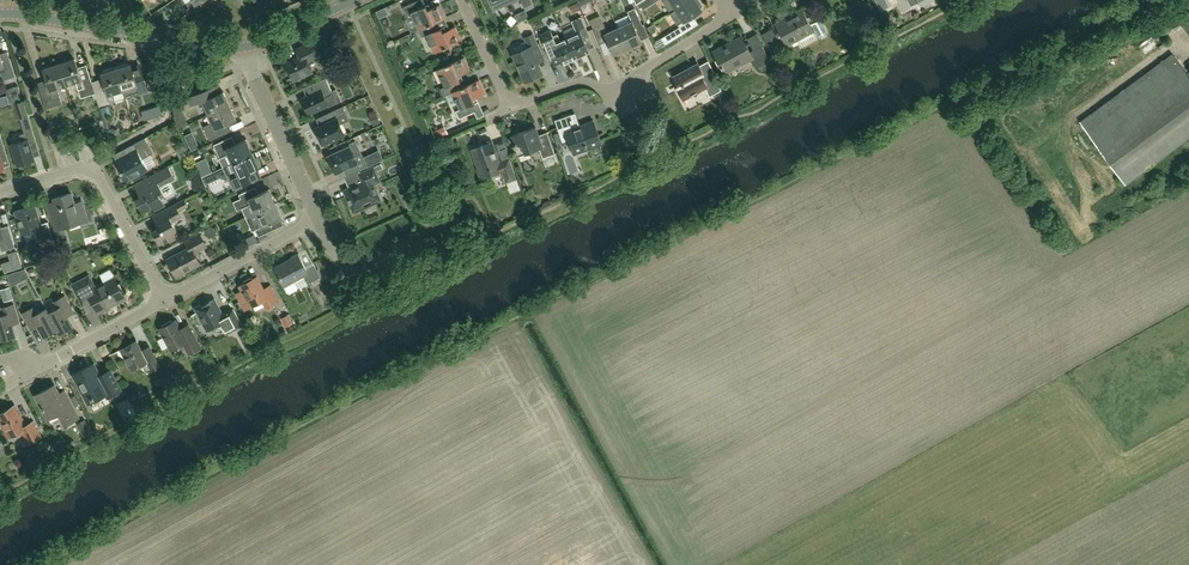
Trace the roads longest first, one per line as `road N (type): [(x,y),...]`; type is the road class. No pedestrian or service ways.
road 1 (residential): [(510,107),(582,83),(613,89),(732,14)]
road 2 (residential): [(164,301),(102,180),(88,168),(0,191)]
road 3 (tertiary): [(0,14),(239,49)]
road 4 (residential): [(319,217),(239,49)]
road 5 (residential): [(164,301),(319,217)]
road 6 (residential): [(41,365),(164,301)]
road 7 (tertiary): [(239,49),(355,0)]

